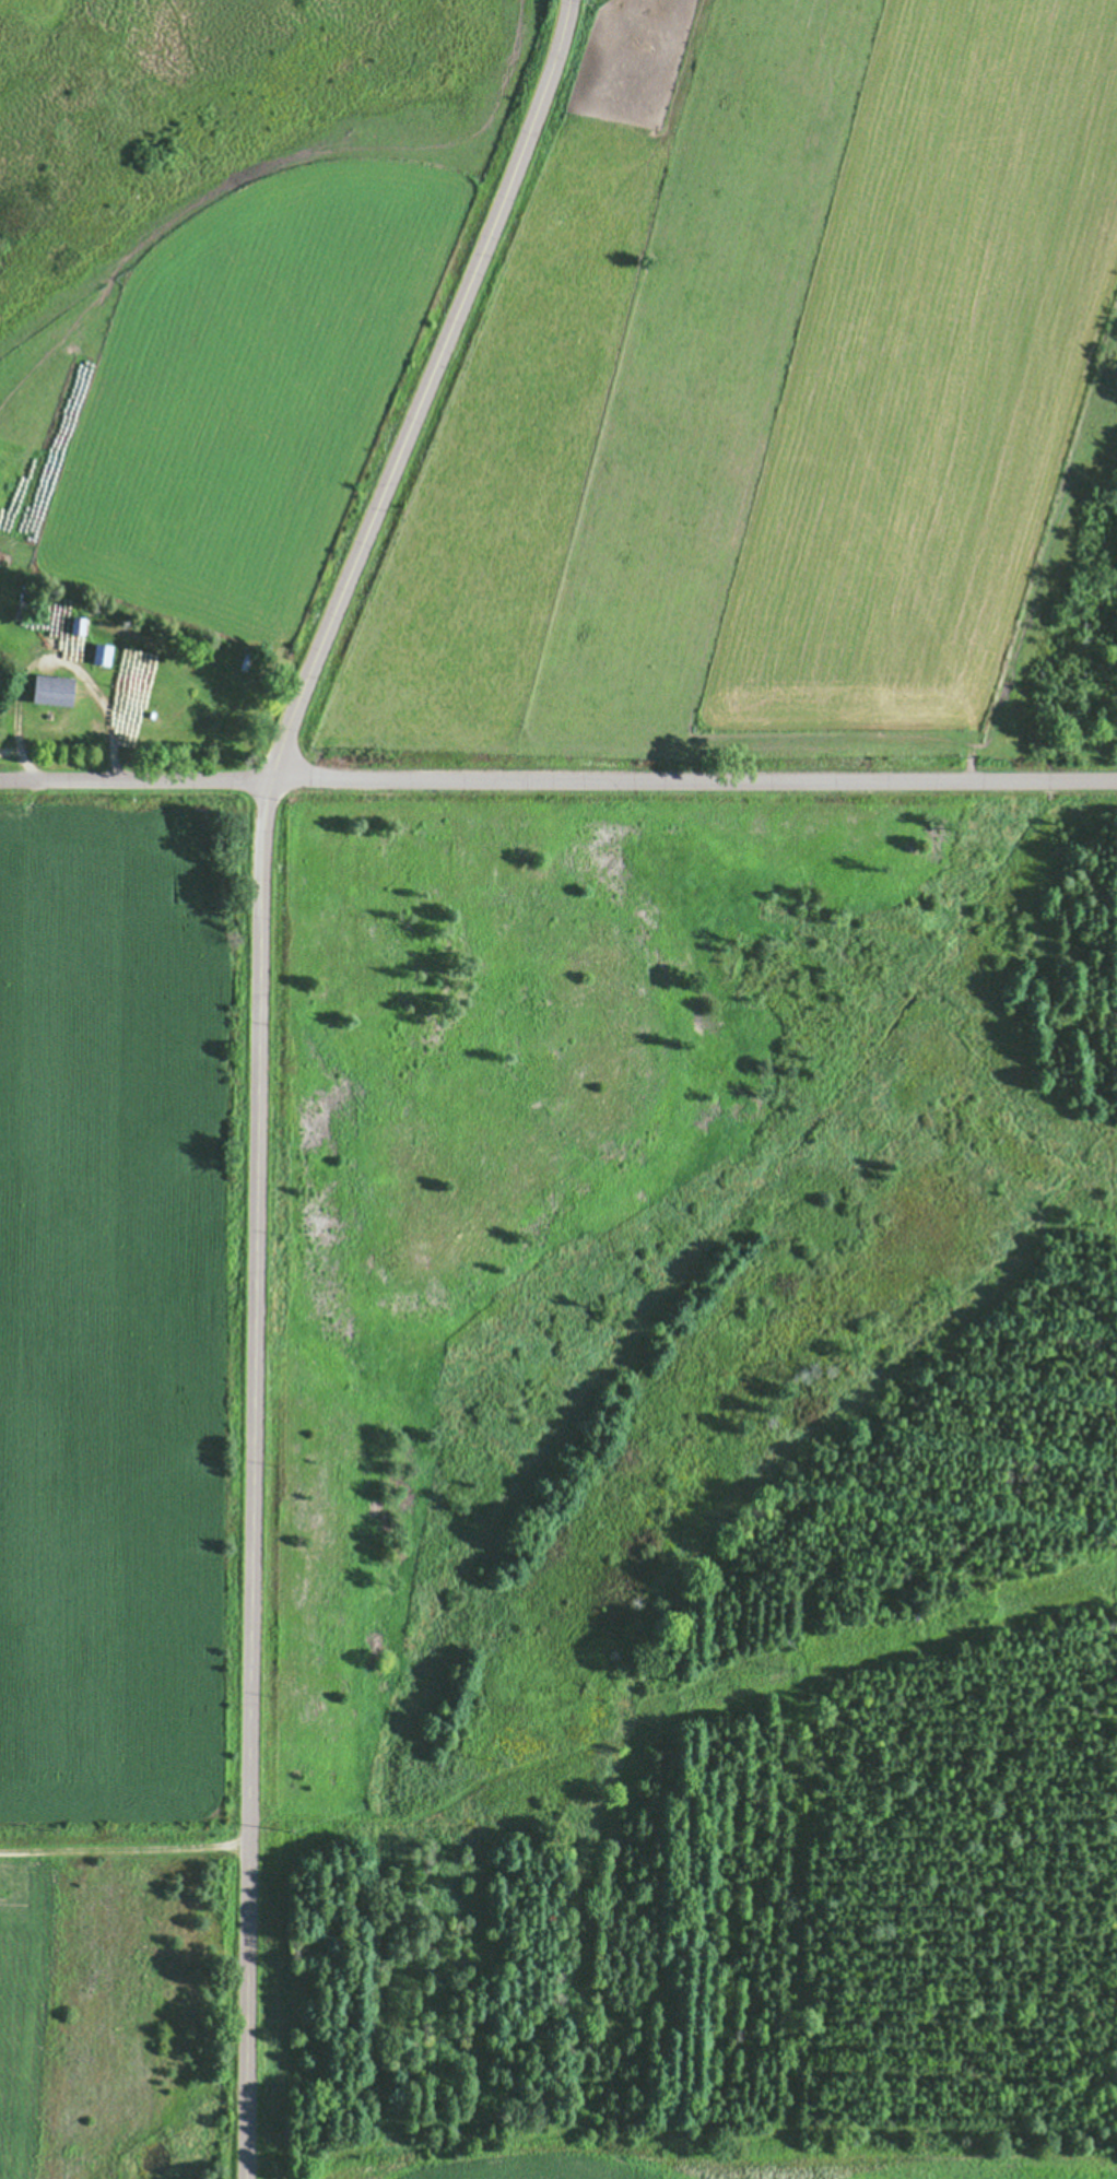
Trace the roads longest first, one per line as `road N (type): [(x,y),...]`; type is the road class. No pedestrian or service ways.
road 1 (secondary): [(569,0),(557,56),(270,778),(246,2178)]
road 2 (residential): [(0,777),(1116,782)]

